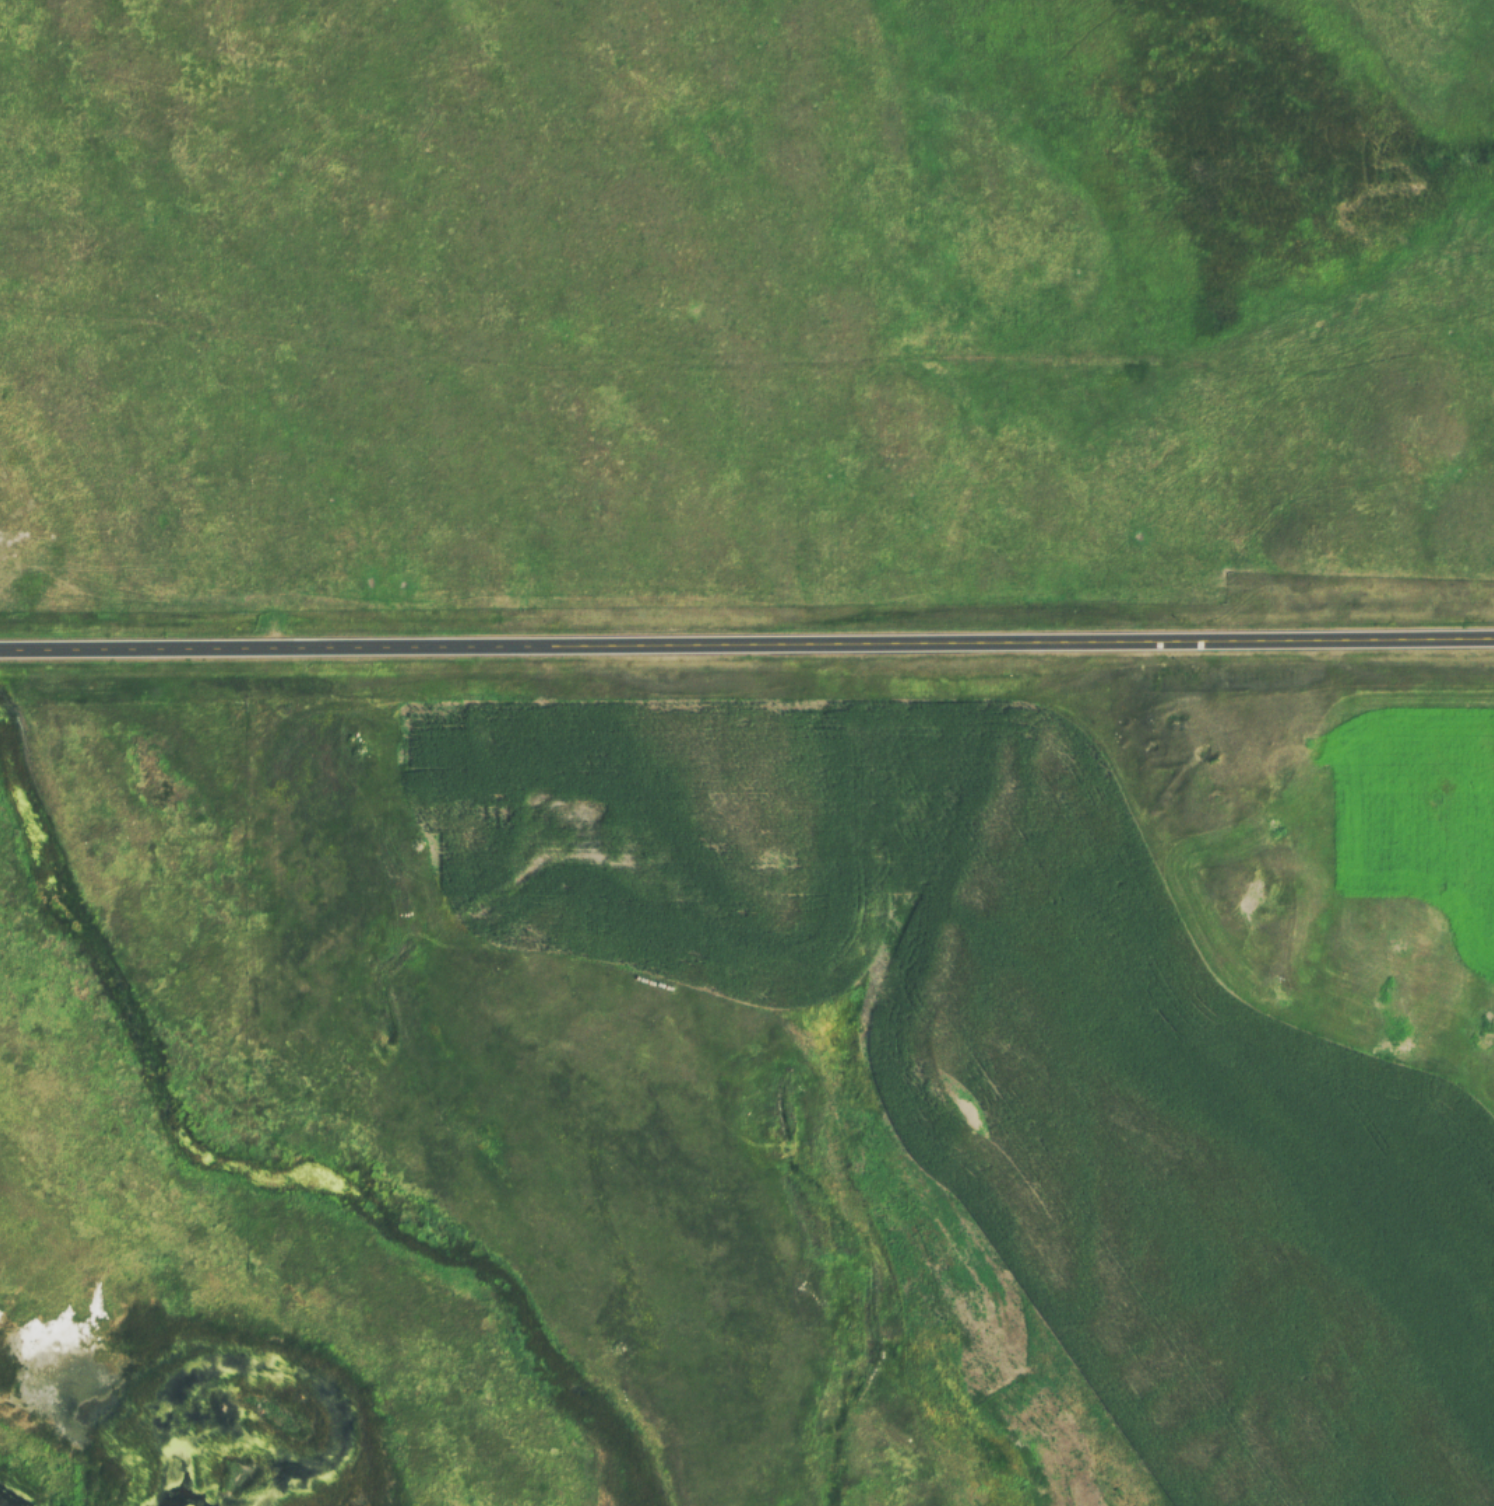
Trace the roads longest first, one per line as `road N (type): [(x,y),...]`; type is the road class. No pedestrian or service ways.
road 1 (primary): [(0,650),(1493,639)]

